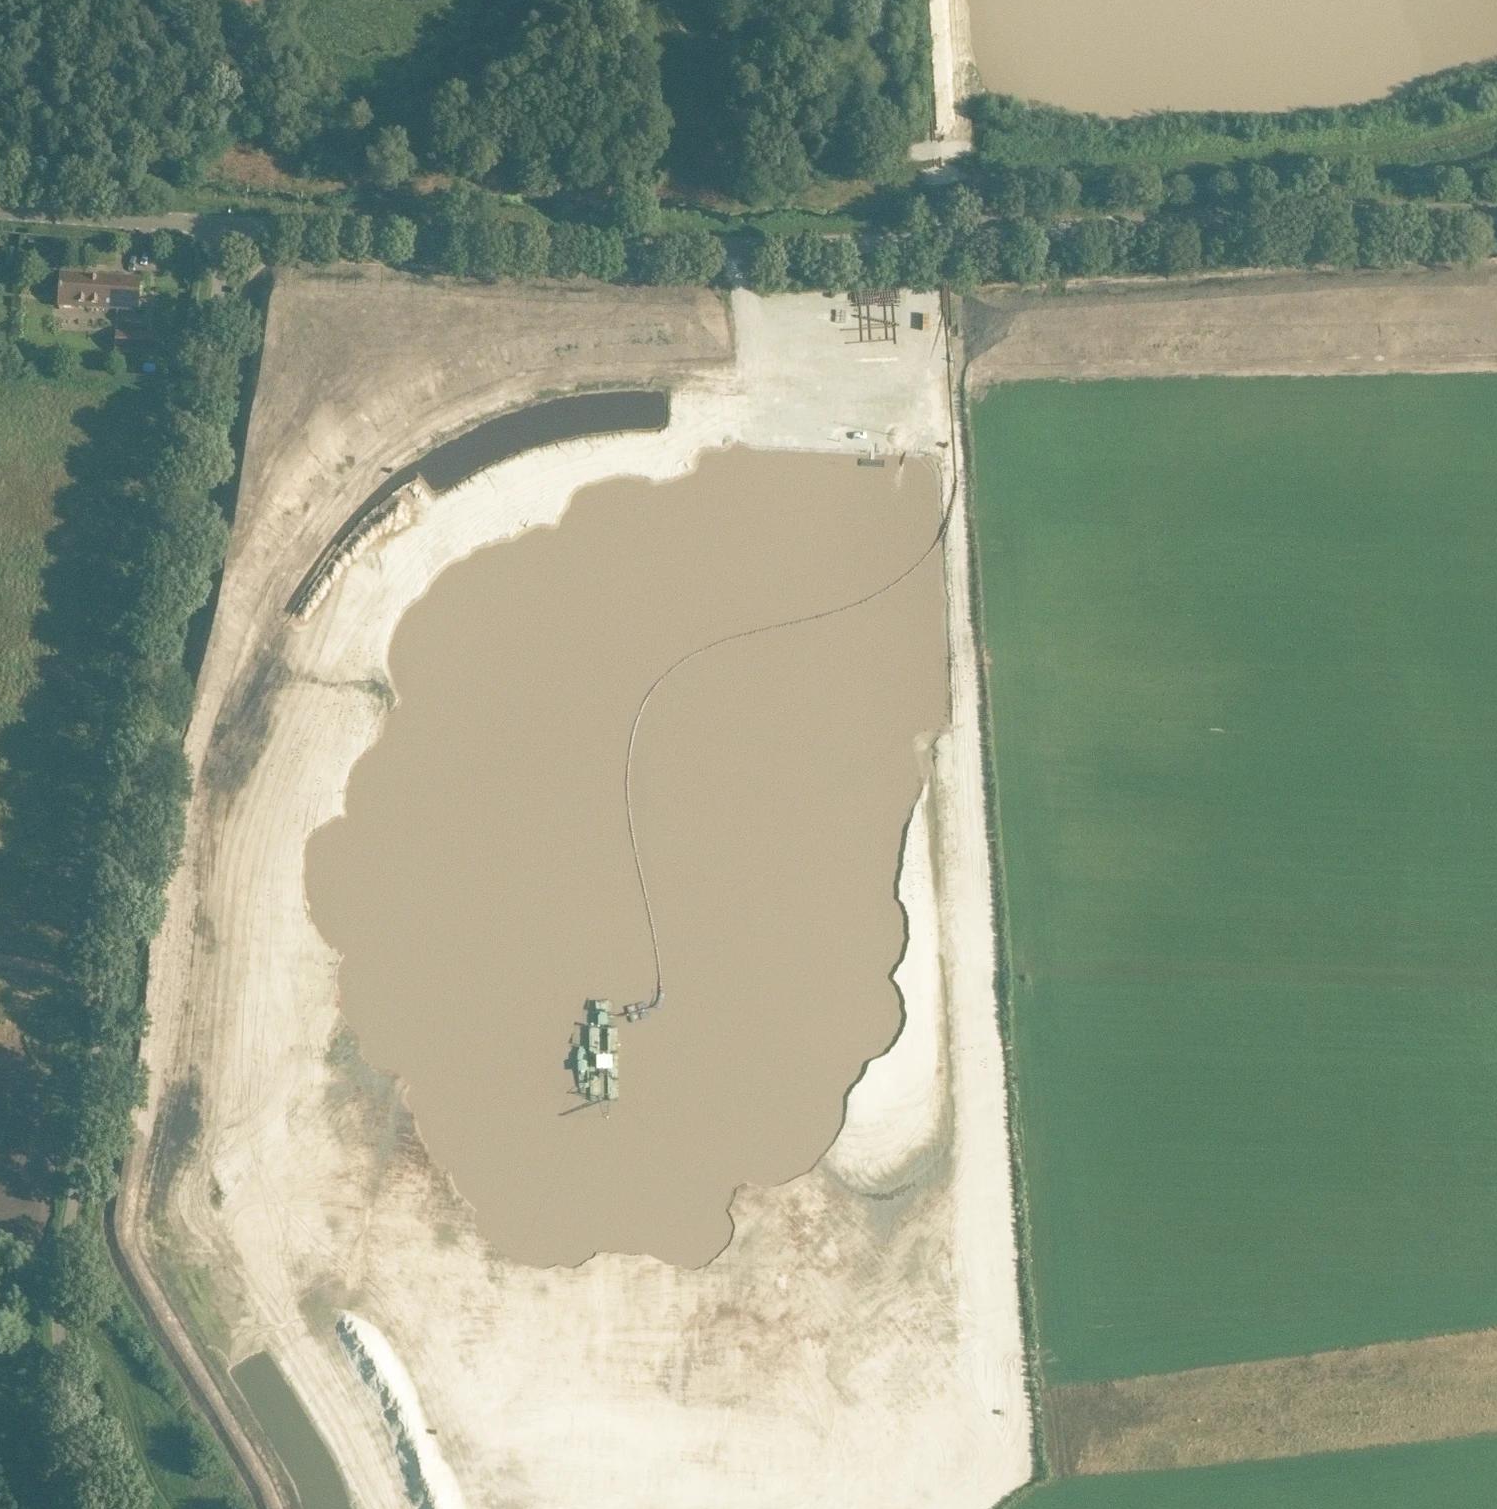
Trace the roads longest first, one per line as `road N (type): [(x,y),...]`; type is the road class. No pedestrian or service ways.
road 1 (unclassified): [(115,1508),(79,1401),(67,1303),(69,1232),(225,229)]
road 2 (unclassified): [(1496,220),(1214,224),(1039,243),(614,250),(225,229)]
road 3 (unclassified): [(225,229),(0,206)]

